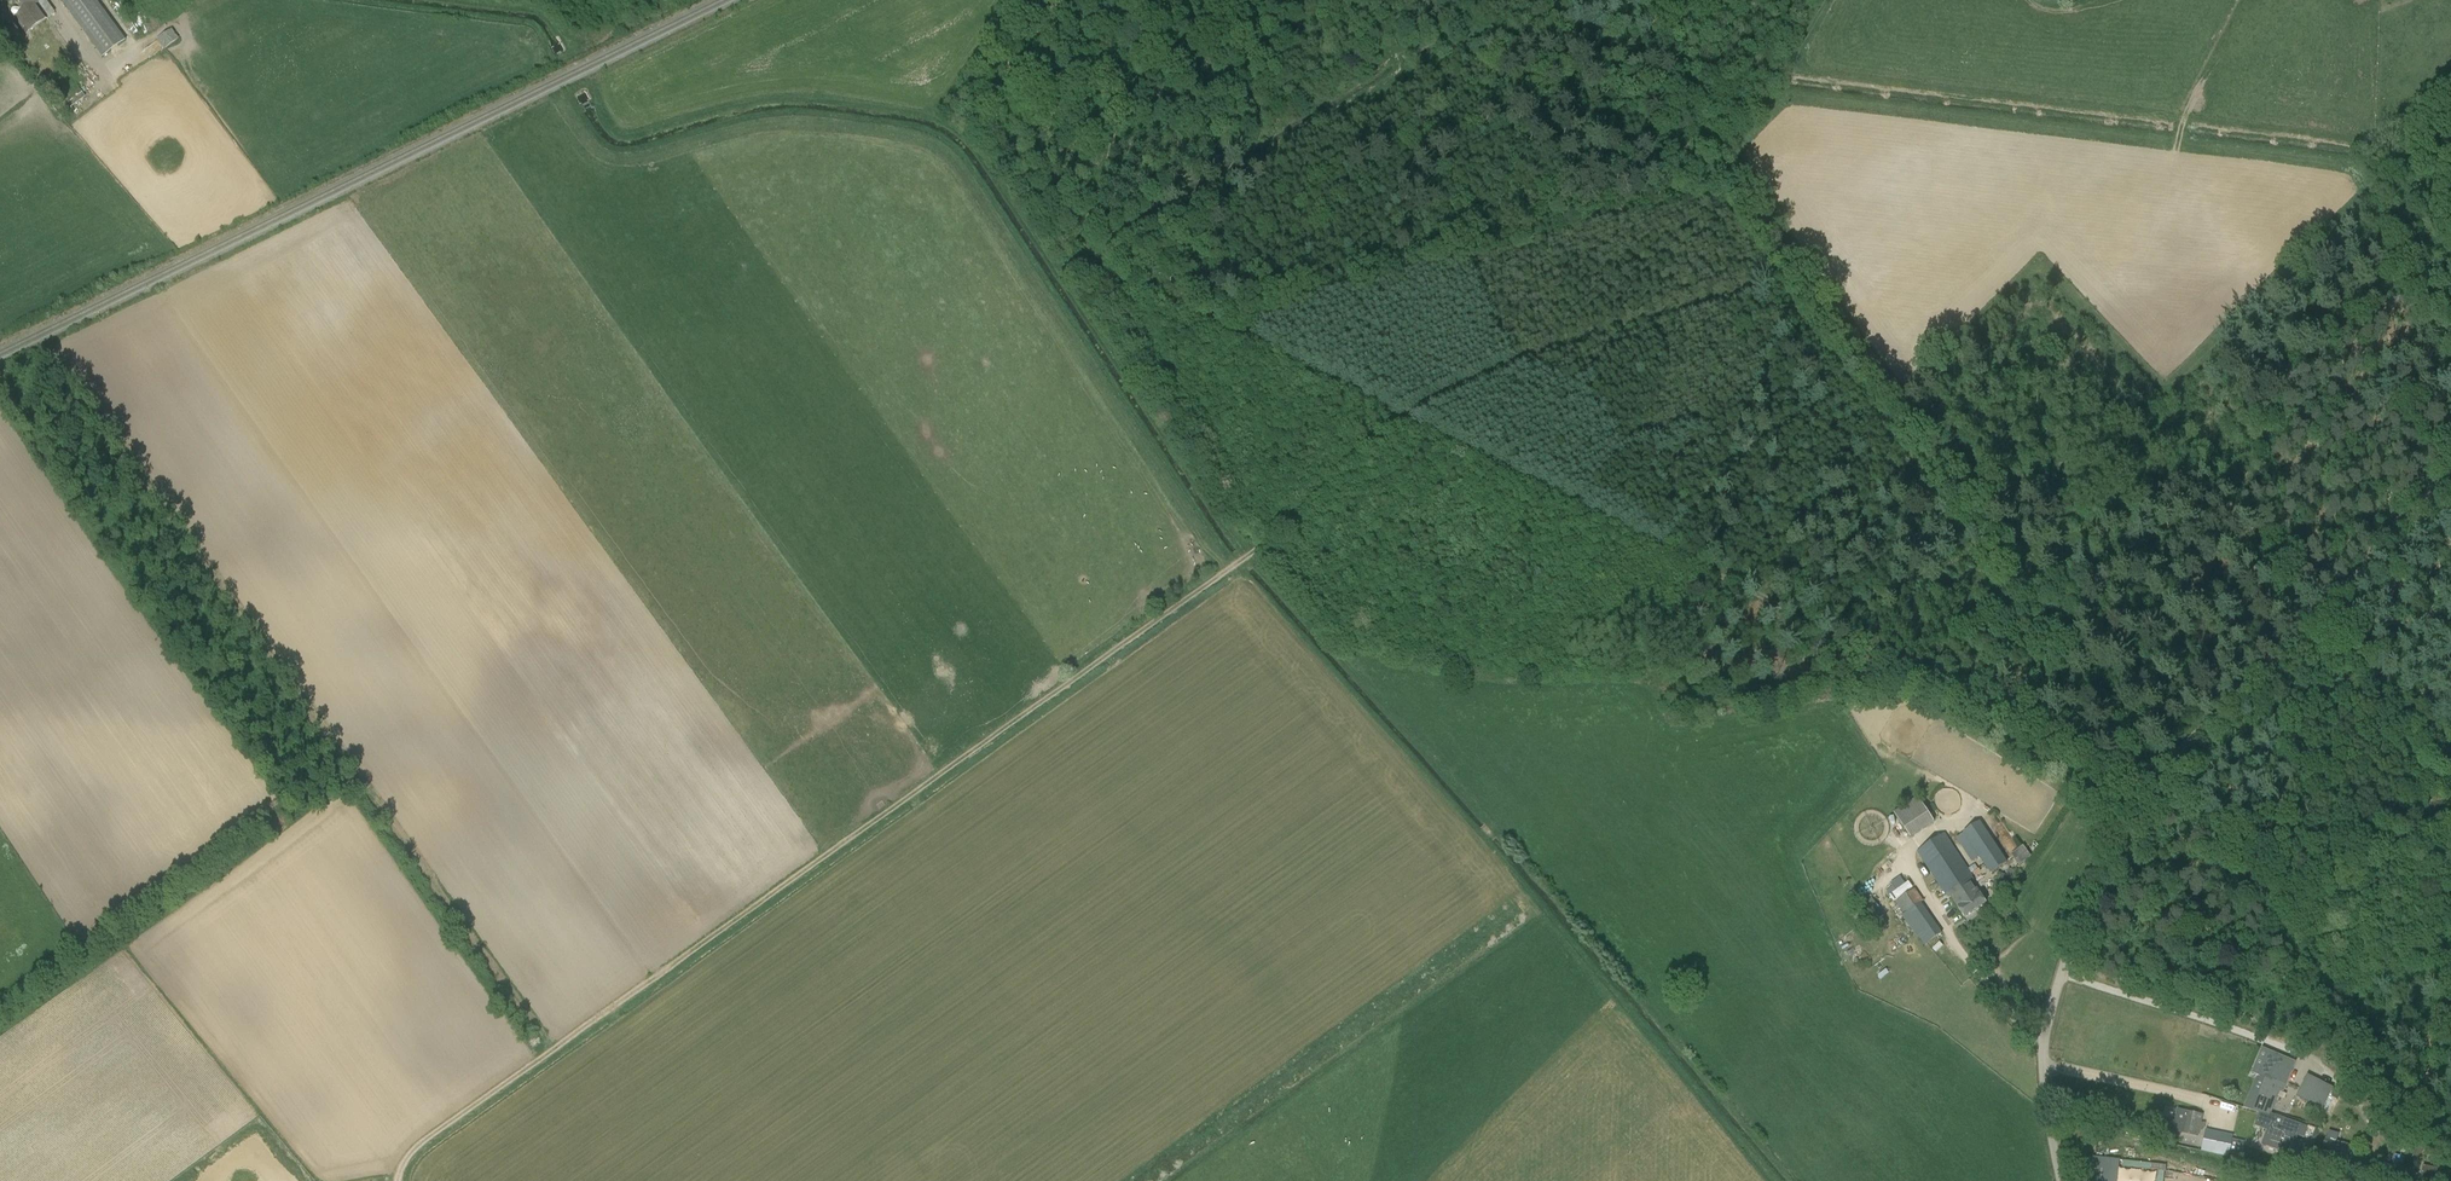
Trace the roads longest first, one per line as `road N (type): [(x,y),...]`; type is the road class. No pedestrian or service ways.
road 1 (track): [(2144,789),(1399,419),(1247,556),(421,1142),(397,1180)]
road 2 (unclassified): [(2061,1180),(2043,1043),(2090,881),(2127,808),(2211,724)]
road 3 (track): [(2450,483),(2211,724)]

